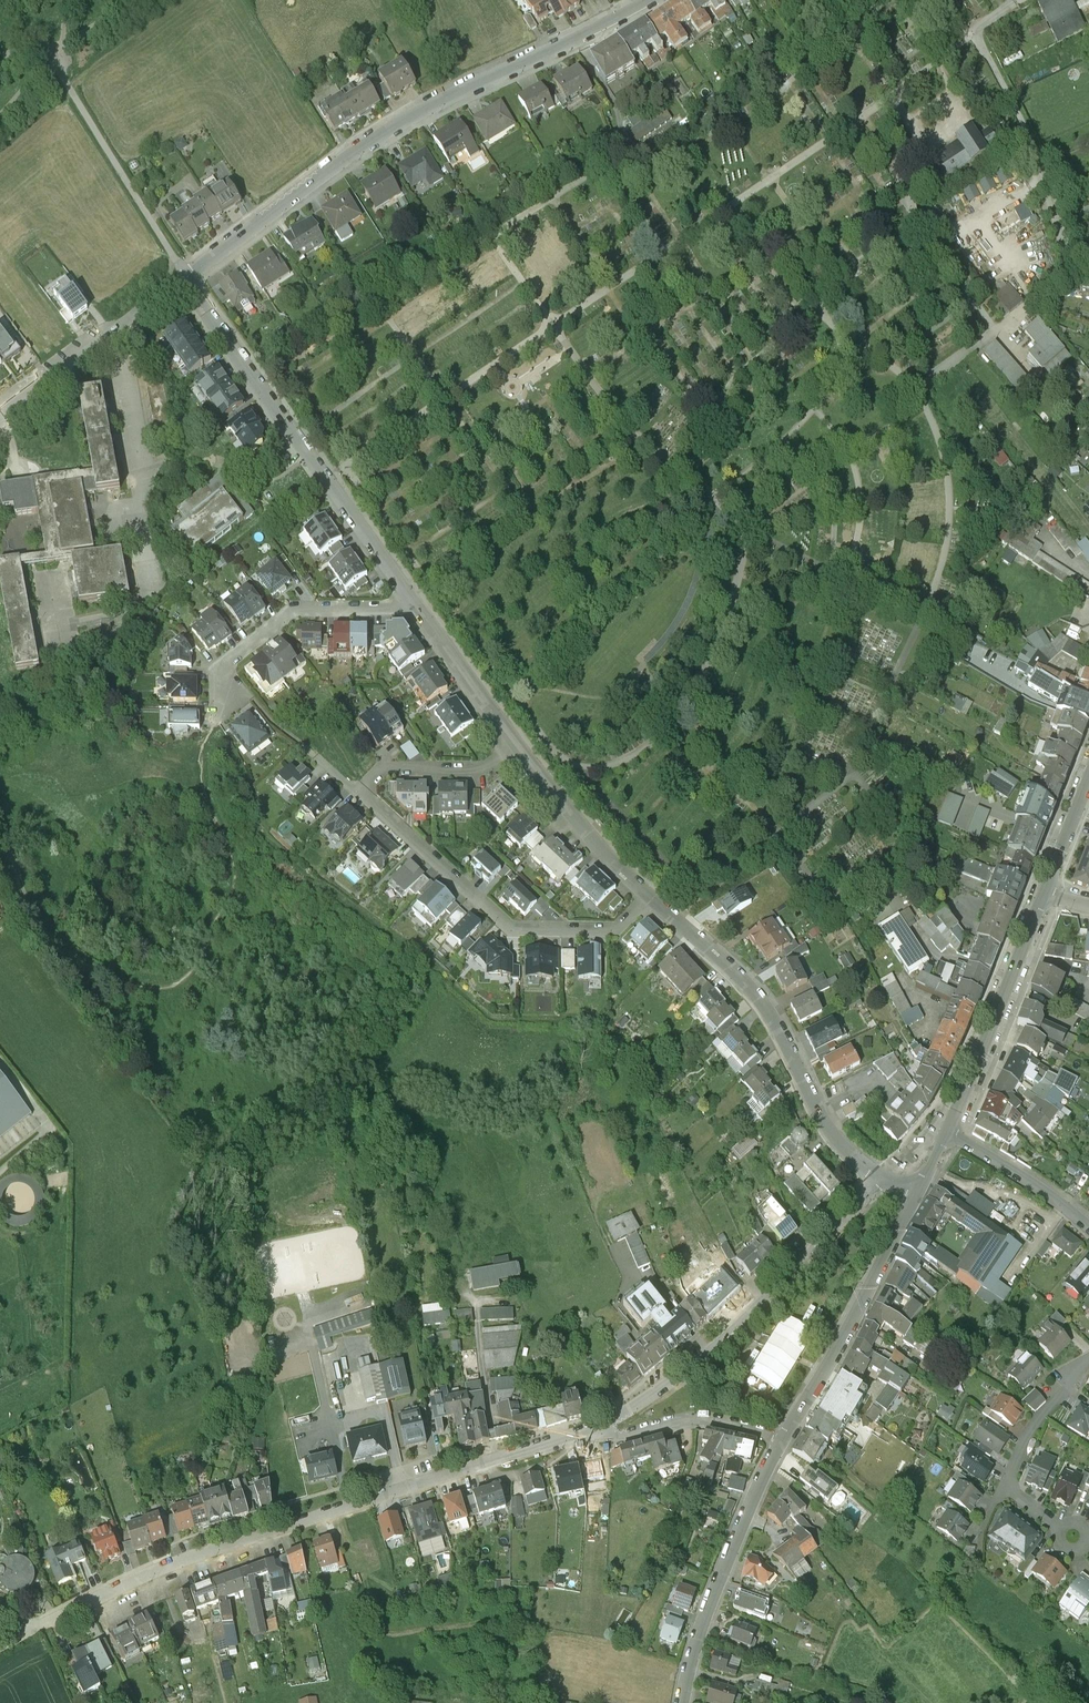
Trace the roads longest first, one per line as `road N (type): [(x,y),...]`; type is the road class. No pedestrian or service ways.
road 1 (residential): [(36,1627),(193,1555),(596,1422)]
road 2 (residential): [(650,0),(446,98),(184,276)]
road 3 (residential): [(422,612),(184,276)]
road 4 (residential): [(596,1422),(659,1387),(737,1327),(881,1180)]
road 5 (residential): [(881,1180),(809,1086),(772,1012),(655,898)]
road 6 (residential): [(655,898),(621,931),(515,932),(365,797)]
road 7 (unclassified): [(781,1440),(830,1365),(919,1188)]
road 8 (unclassified): [(682,1702),(719,1578),(781,1440)]
road 9 (unclassified): [(946,1133),(1045,891)]
road 10 (residential): [(184,276),(0,415)]
road 11 (residential): [(422,612),(292,613),(226,663)]
road 12 (residential): [(655,898),(611,858),(521,745)]
road 13 (residential): [(596,1422),(619,1431),(718,1418),(781,1440)]
road 14 (residential): [(521,745),(473,772),(379,775),(365,797)]
road 15 (residential): [(946,1133),(1088,1227)]
road 16 (residential): [(521,745),(422,612)]

